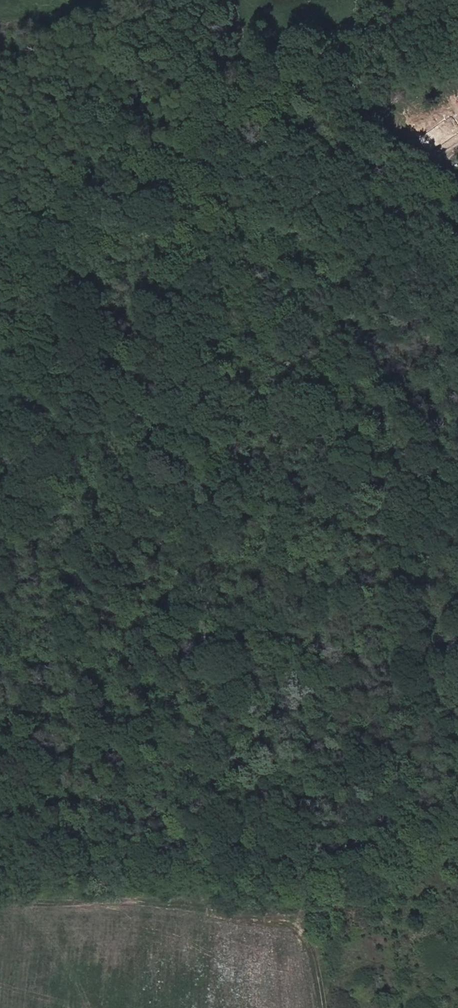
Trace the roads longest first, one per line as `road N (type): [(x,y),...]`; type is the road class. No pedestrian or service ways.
road 1 (unclassified): [(251,68),(287,114),(457,236)]

